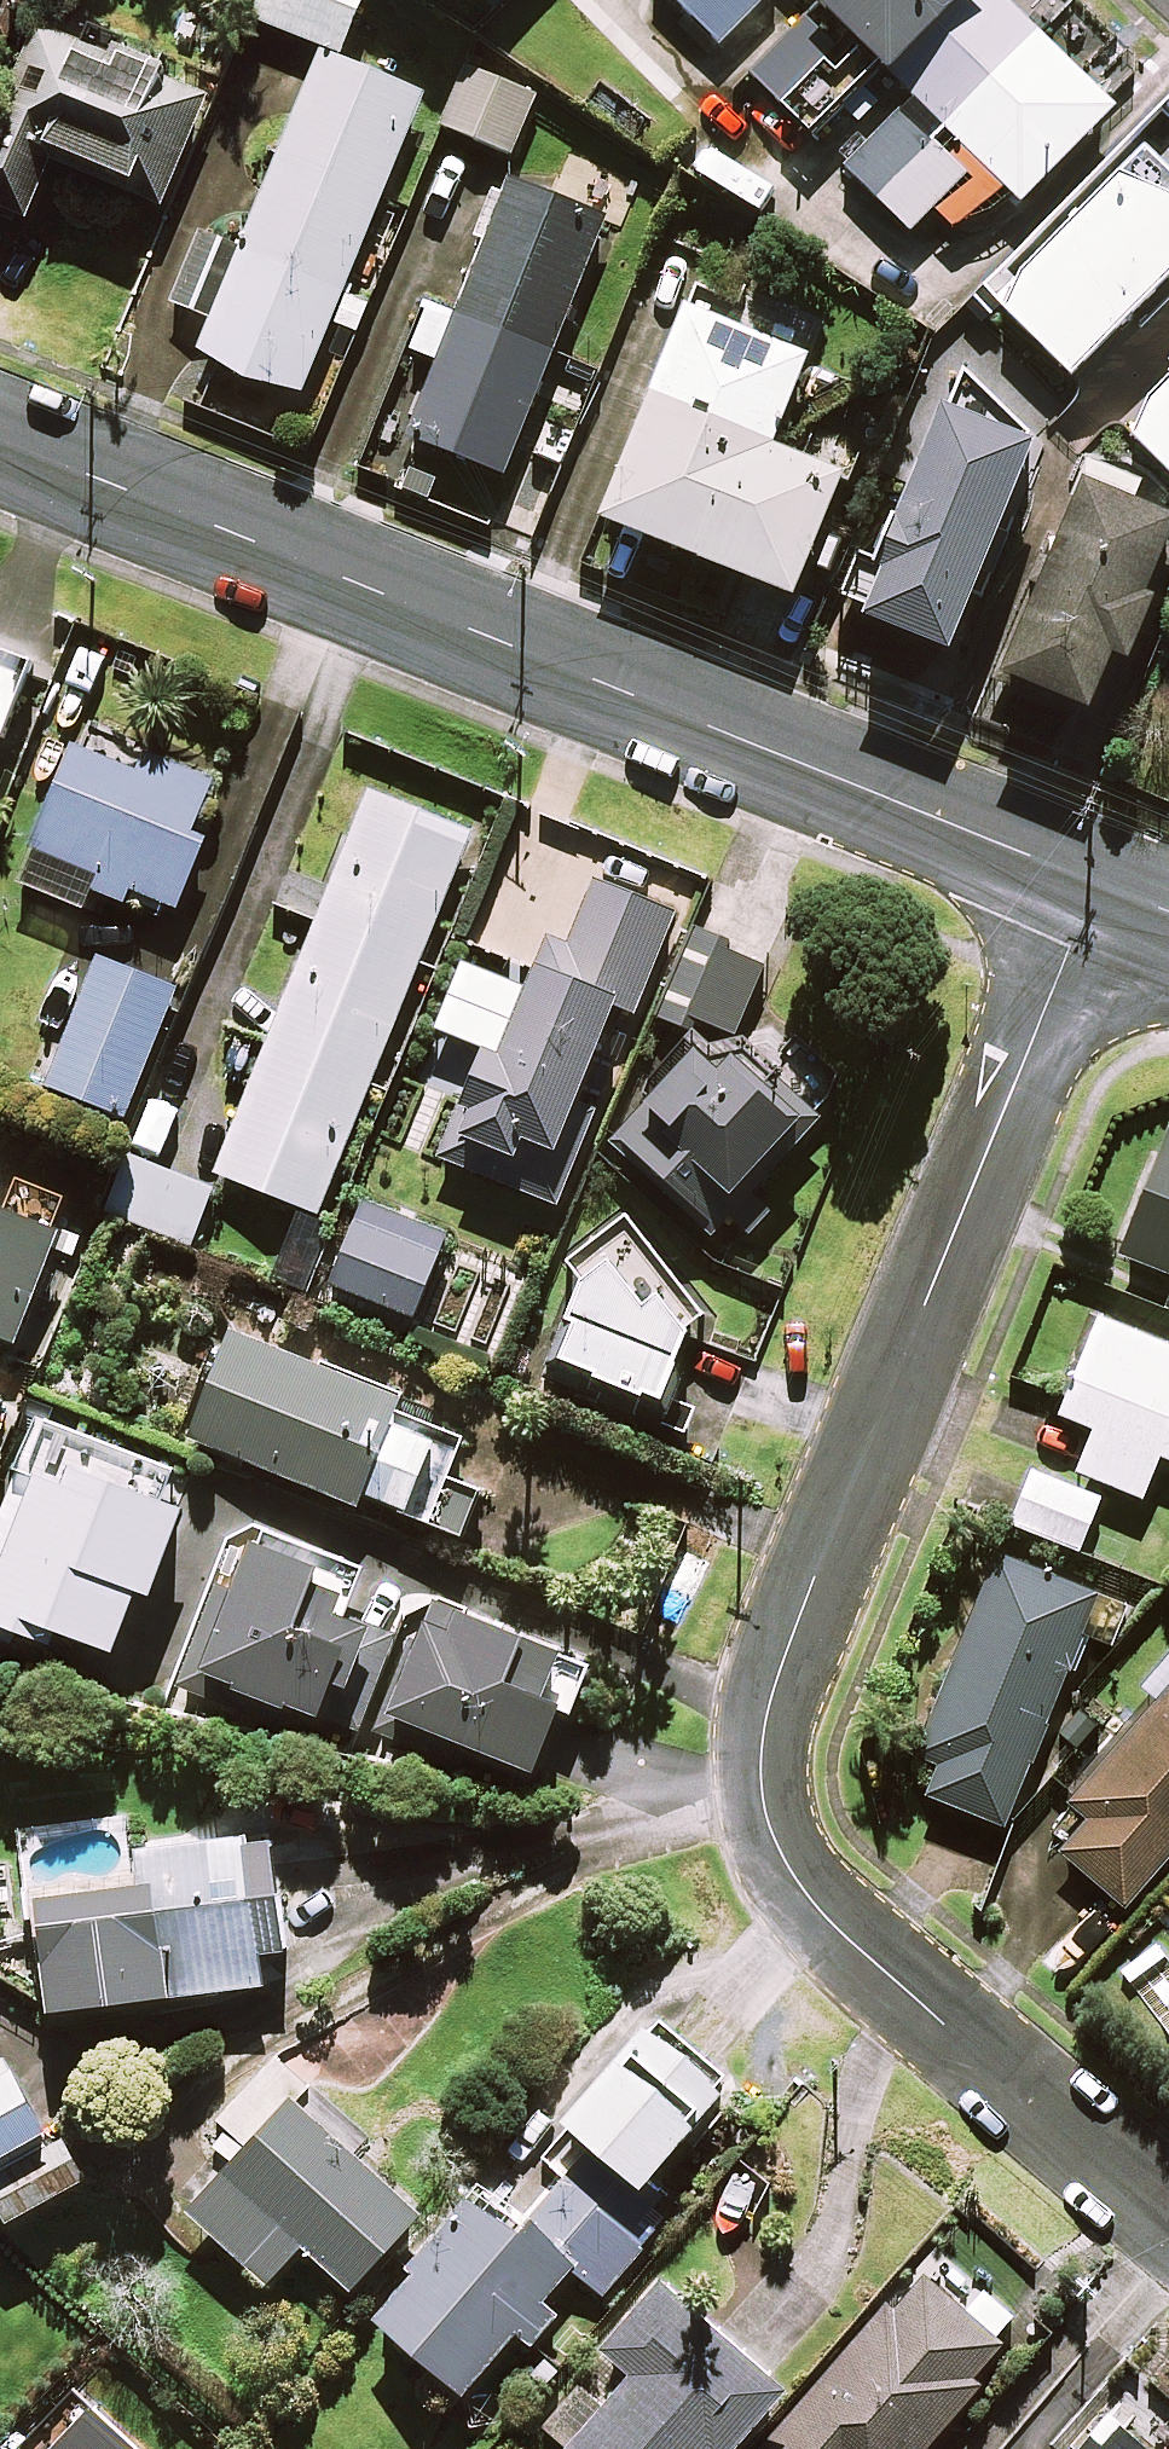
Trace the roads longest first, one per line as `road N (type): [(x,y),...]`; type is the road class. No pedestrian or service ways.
road 1 (residential): [(1102,886),(810,1581),(769,1707),(760,1803),(781,1859),(814,1904),(1168,2219)]
road 2 (tertiary): [(1102,886),(0,439)]

